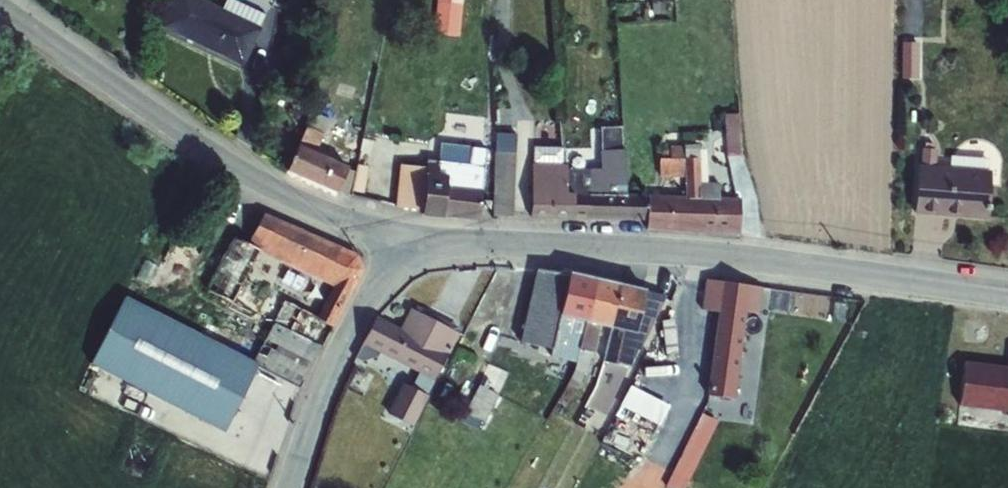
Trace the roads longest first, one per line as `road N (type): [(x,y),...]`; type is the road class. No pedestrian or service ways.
road 1 (tertiary): [(397,239),(735,258),(1007,296)]
road 2 (tertiary): [(397,239),(252,172),(0,1)]
road 3 (residential): [(287,487),(332,356),(397,239)]

